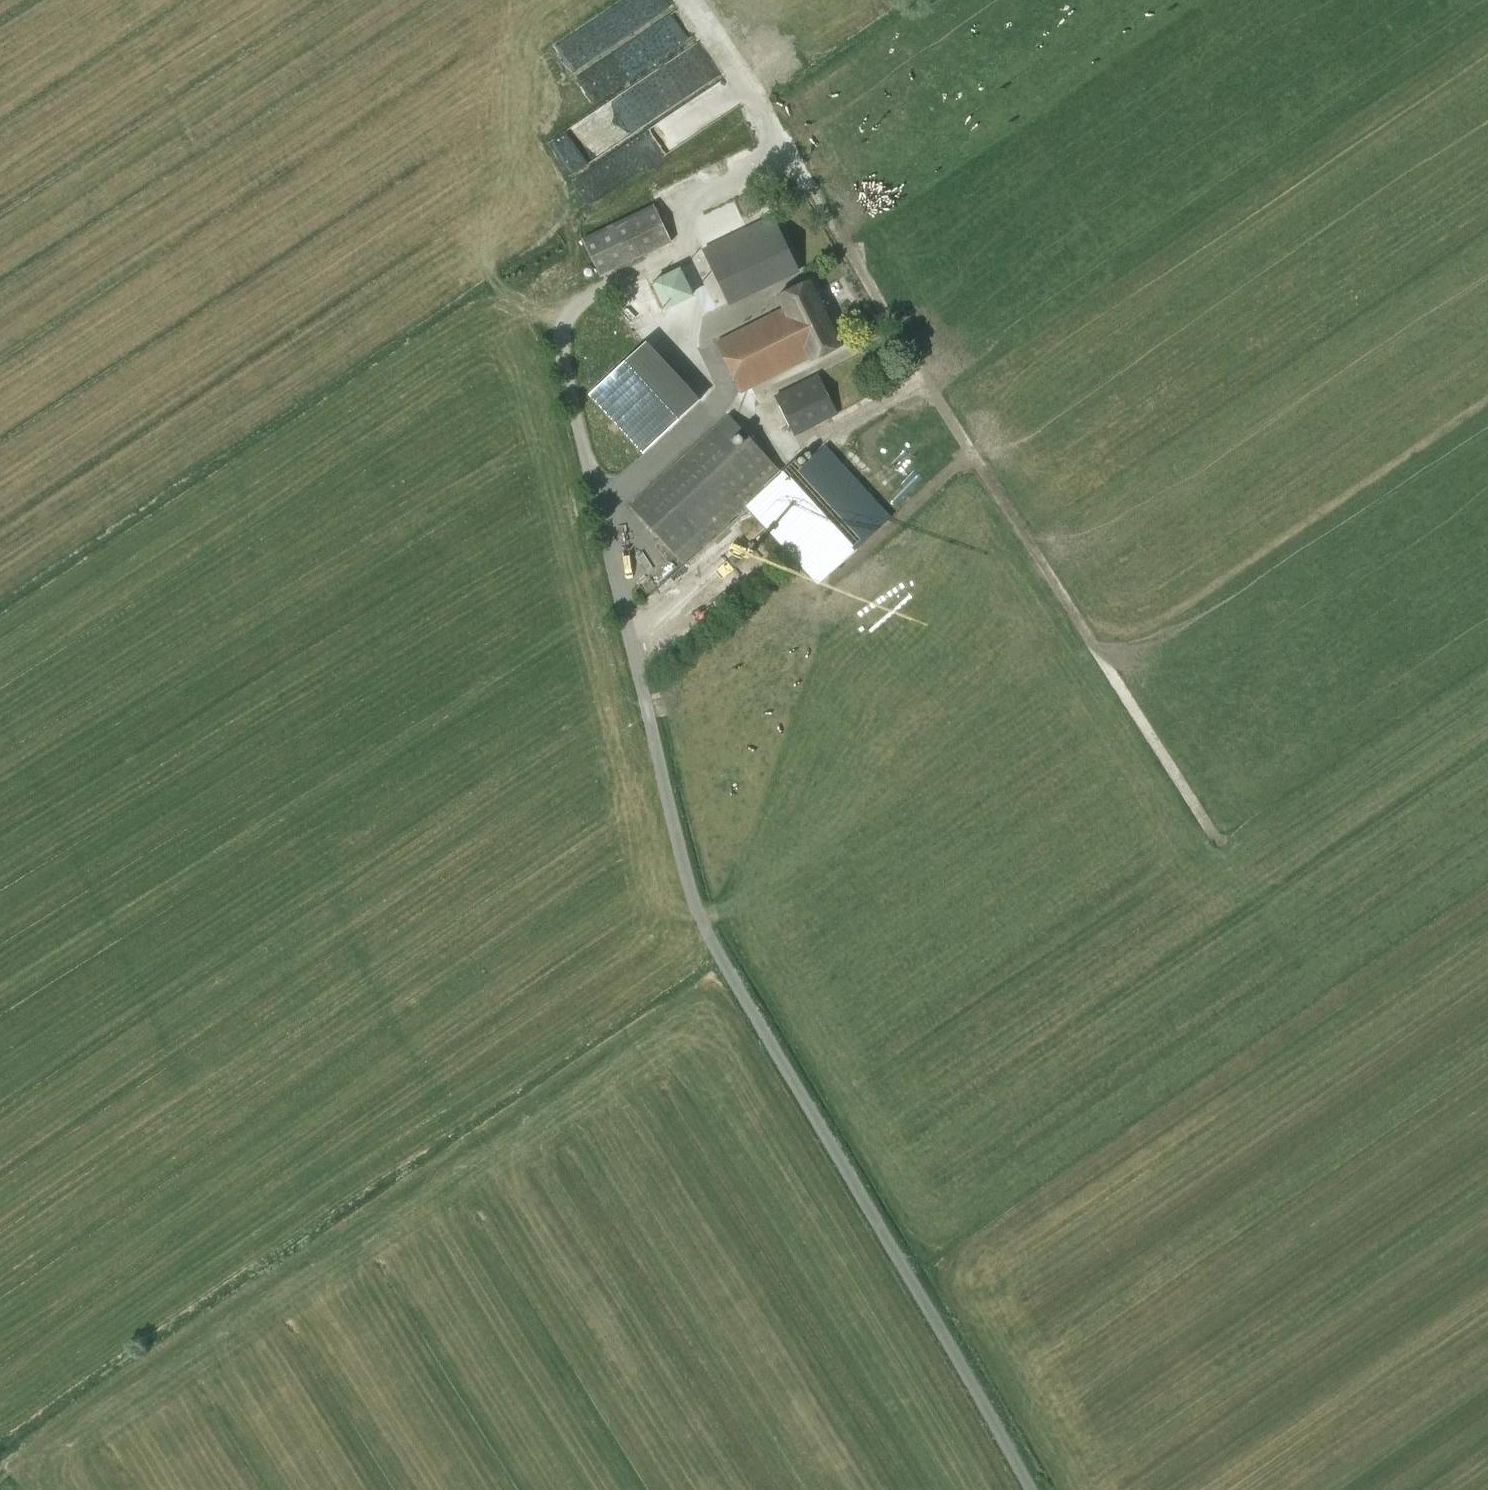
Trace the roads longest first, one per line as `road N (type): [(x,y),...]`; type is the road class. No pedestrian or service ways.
road 1 (track): [(1215,837),(923,377),(706,0)]
road 2 (unclassified): [(1030,1489),(720,958),(698,911),(638,672)]

